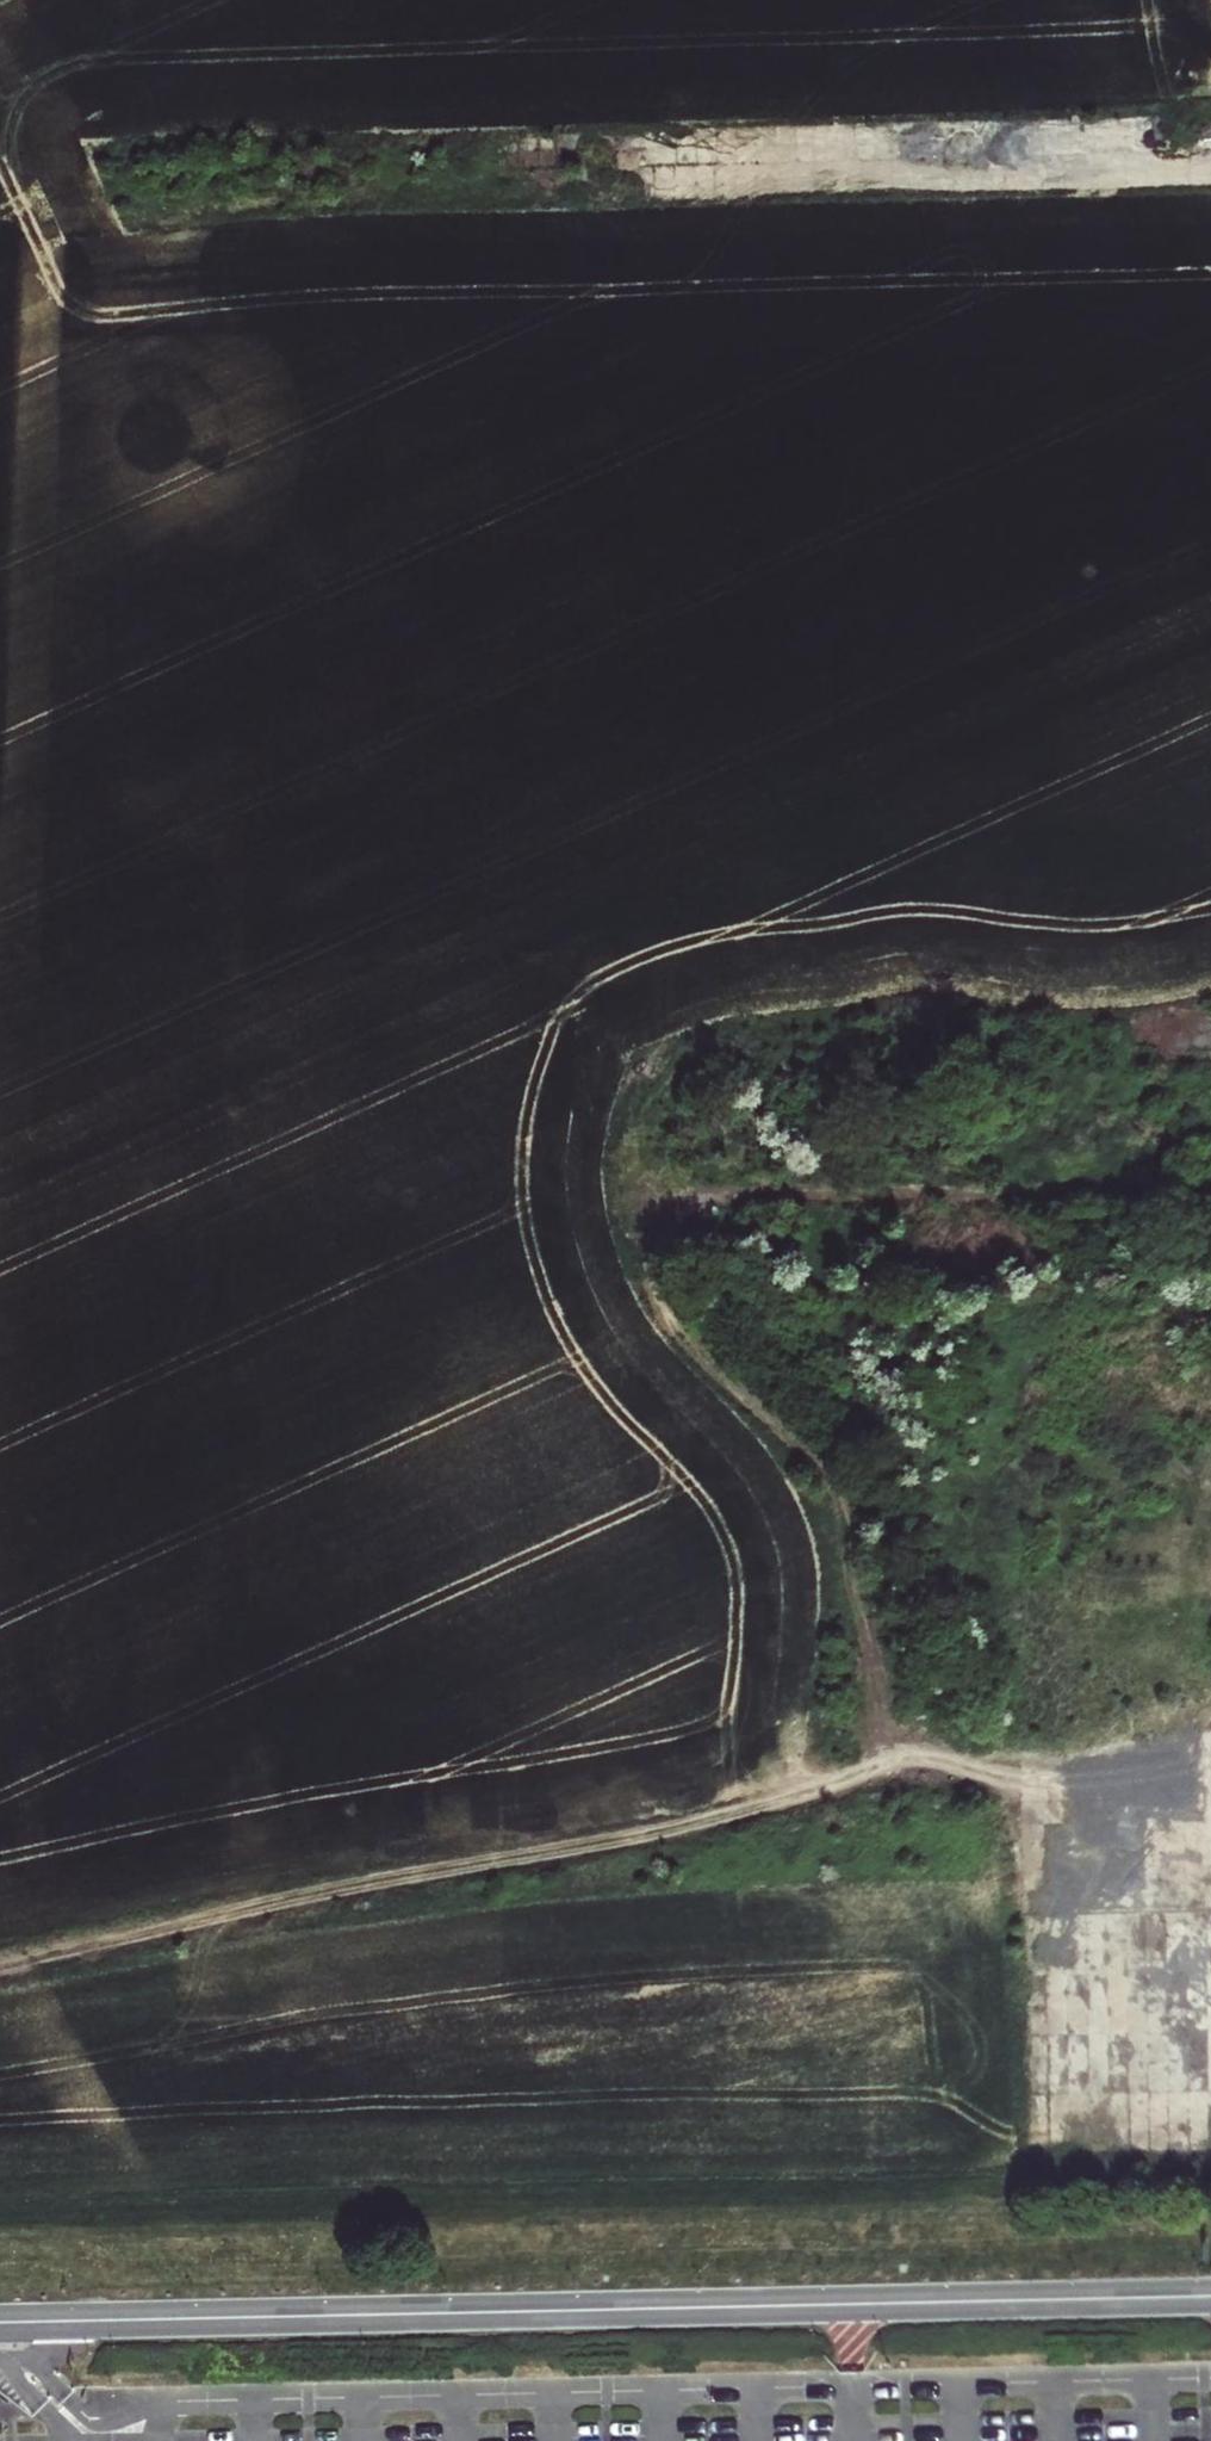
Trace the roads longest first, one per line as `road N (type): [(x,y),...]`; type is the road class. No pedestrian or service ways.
road 1 (track): [(1210,1742),(961,1775),(904,1764),(679,1832),(496,1863),(0,1967)]
road 2 (tertiary): [(1210,2297),(0,2324)]
road 3 (track): [(1210,1183),(1198,1195),(650,1196)]

